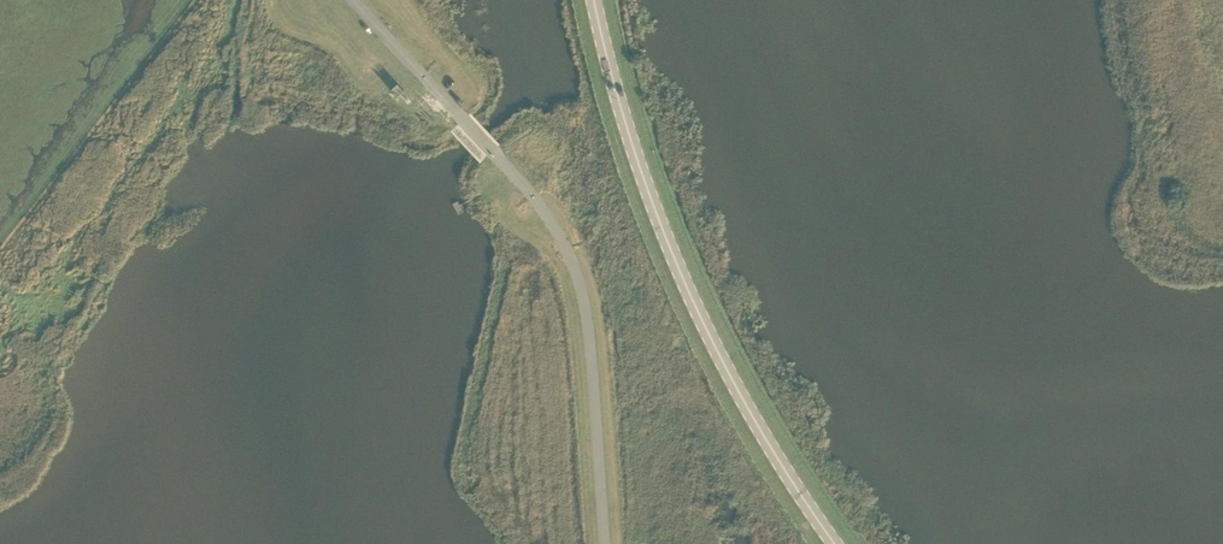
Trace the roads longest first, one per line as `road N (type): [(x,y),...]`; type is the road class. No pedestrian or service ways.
road 1 (unclassified): [(604,543),(588,323),(566,248),(539,202),(350,0)]
road 2 (primary): [(835,543),(750,409),(684,279),(632,144),(594,0)]

